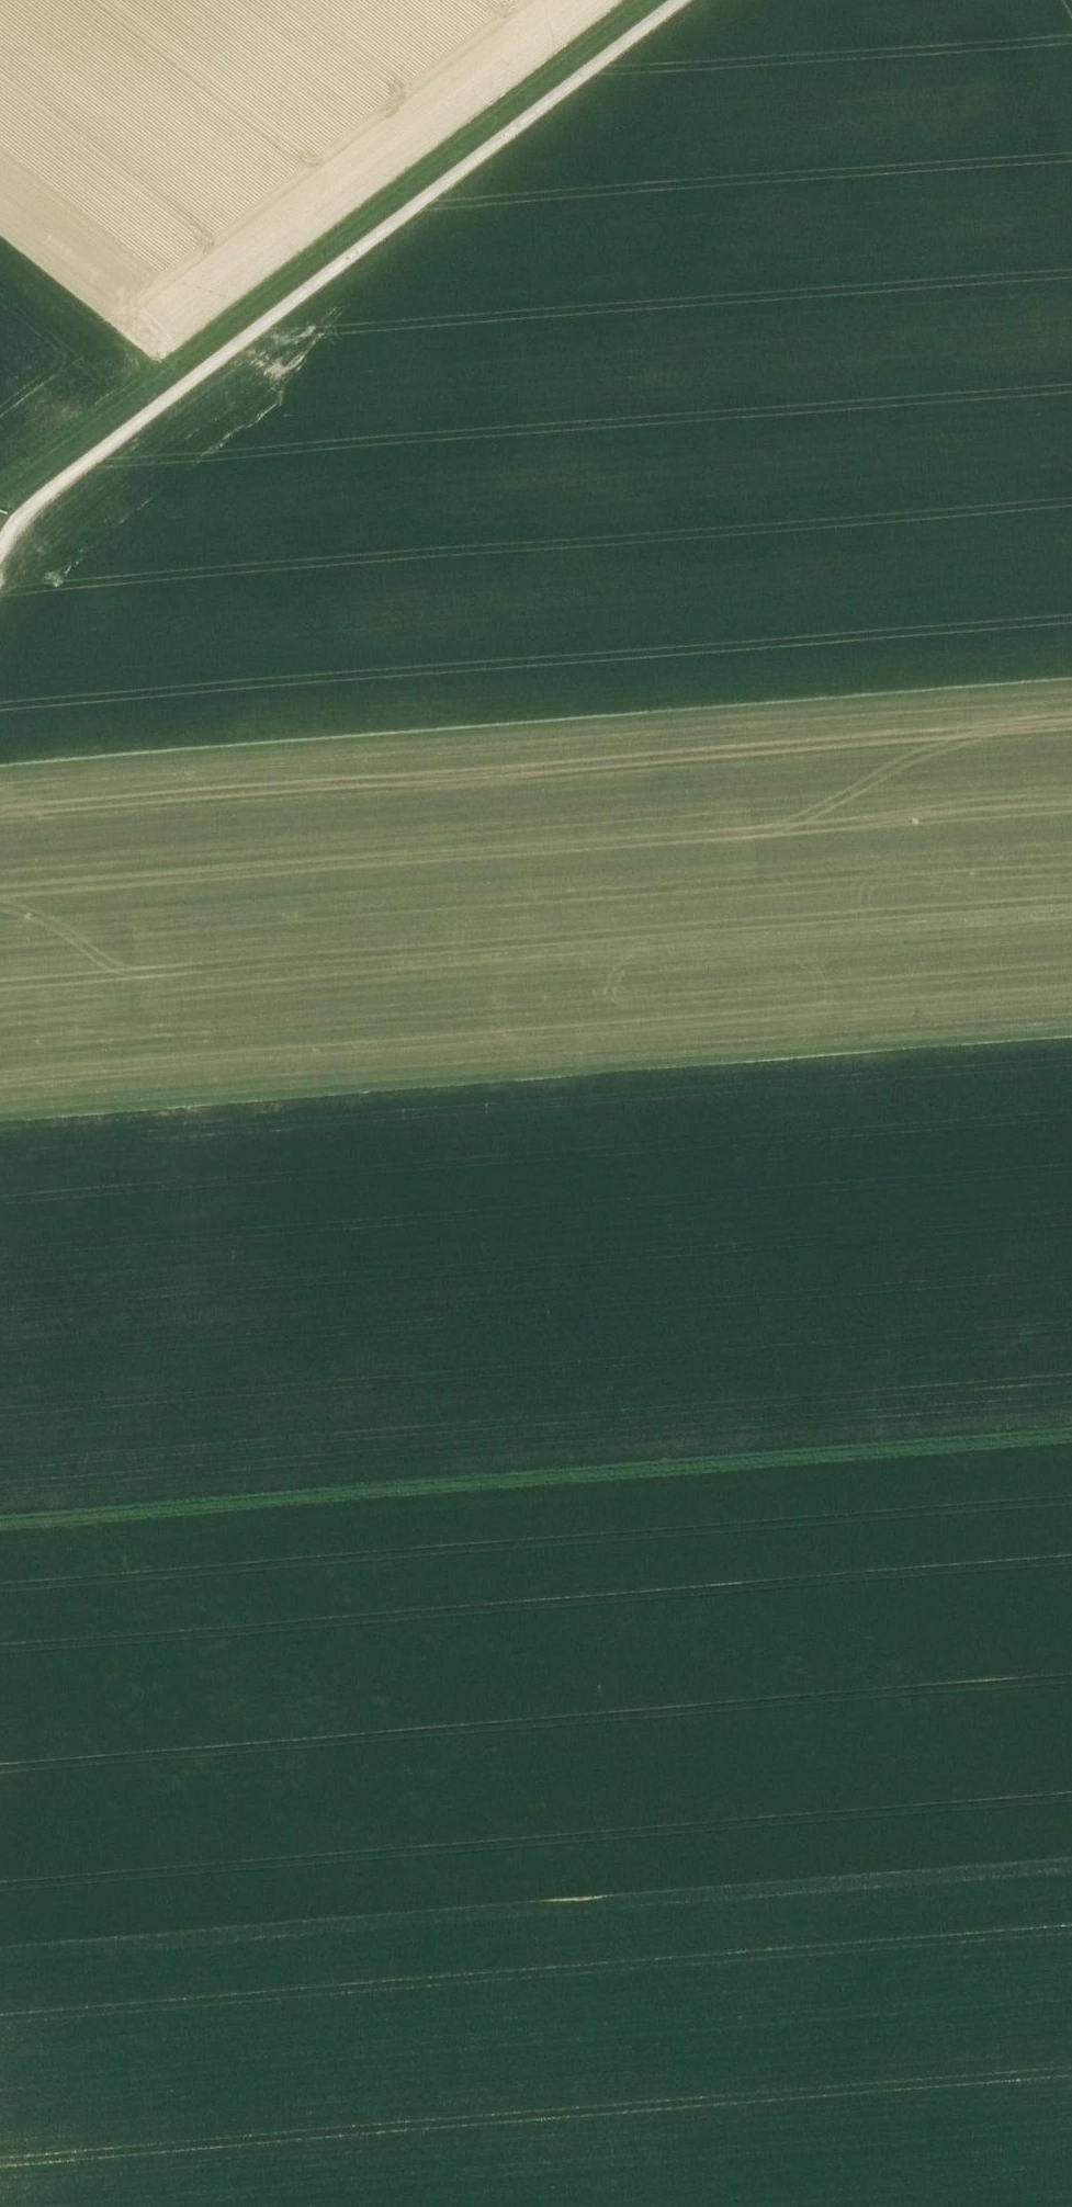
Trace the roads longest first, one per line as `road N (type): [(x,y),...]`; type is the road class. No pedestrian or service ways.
road 1 (track): [(0,1522),(1071,1432)]
road 2 (track): [(678,0),(56,513),(24,549),(0,603)]

